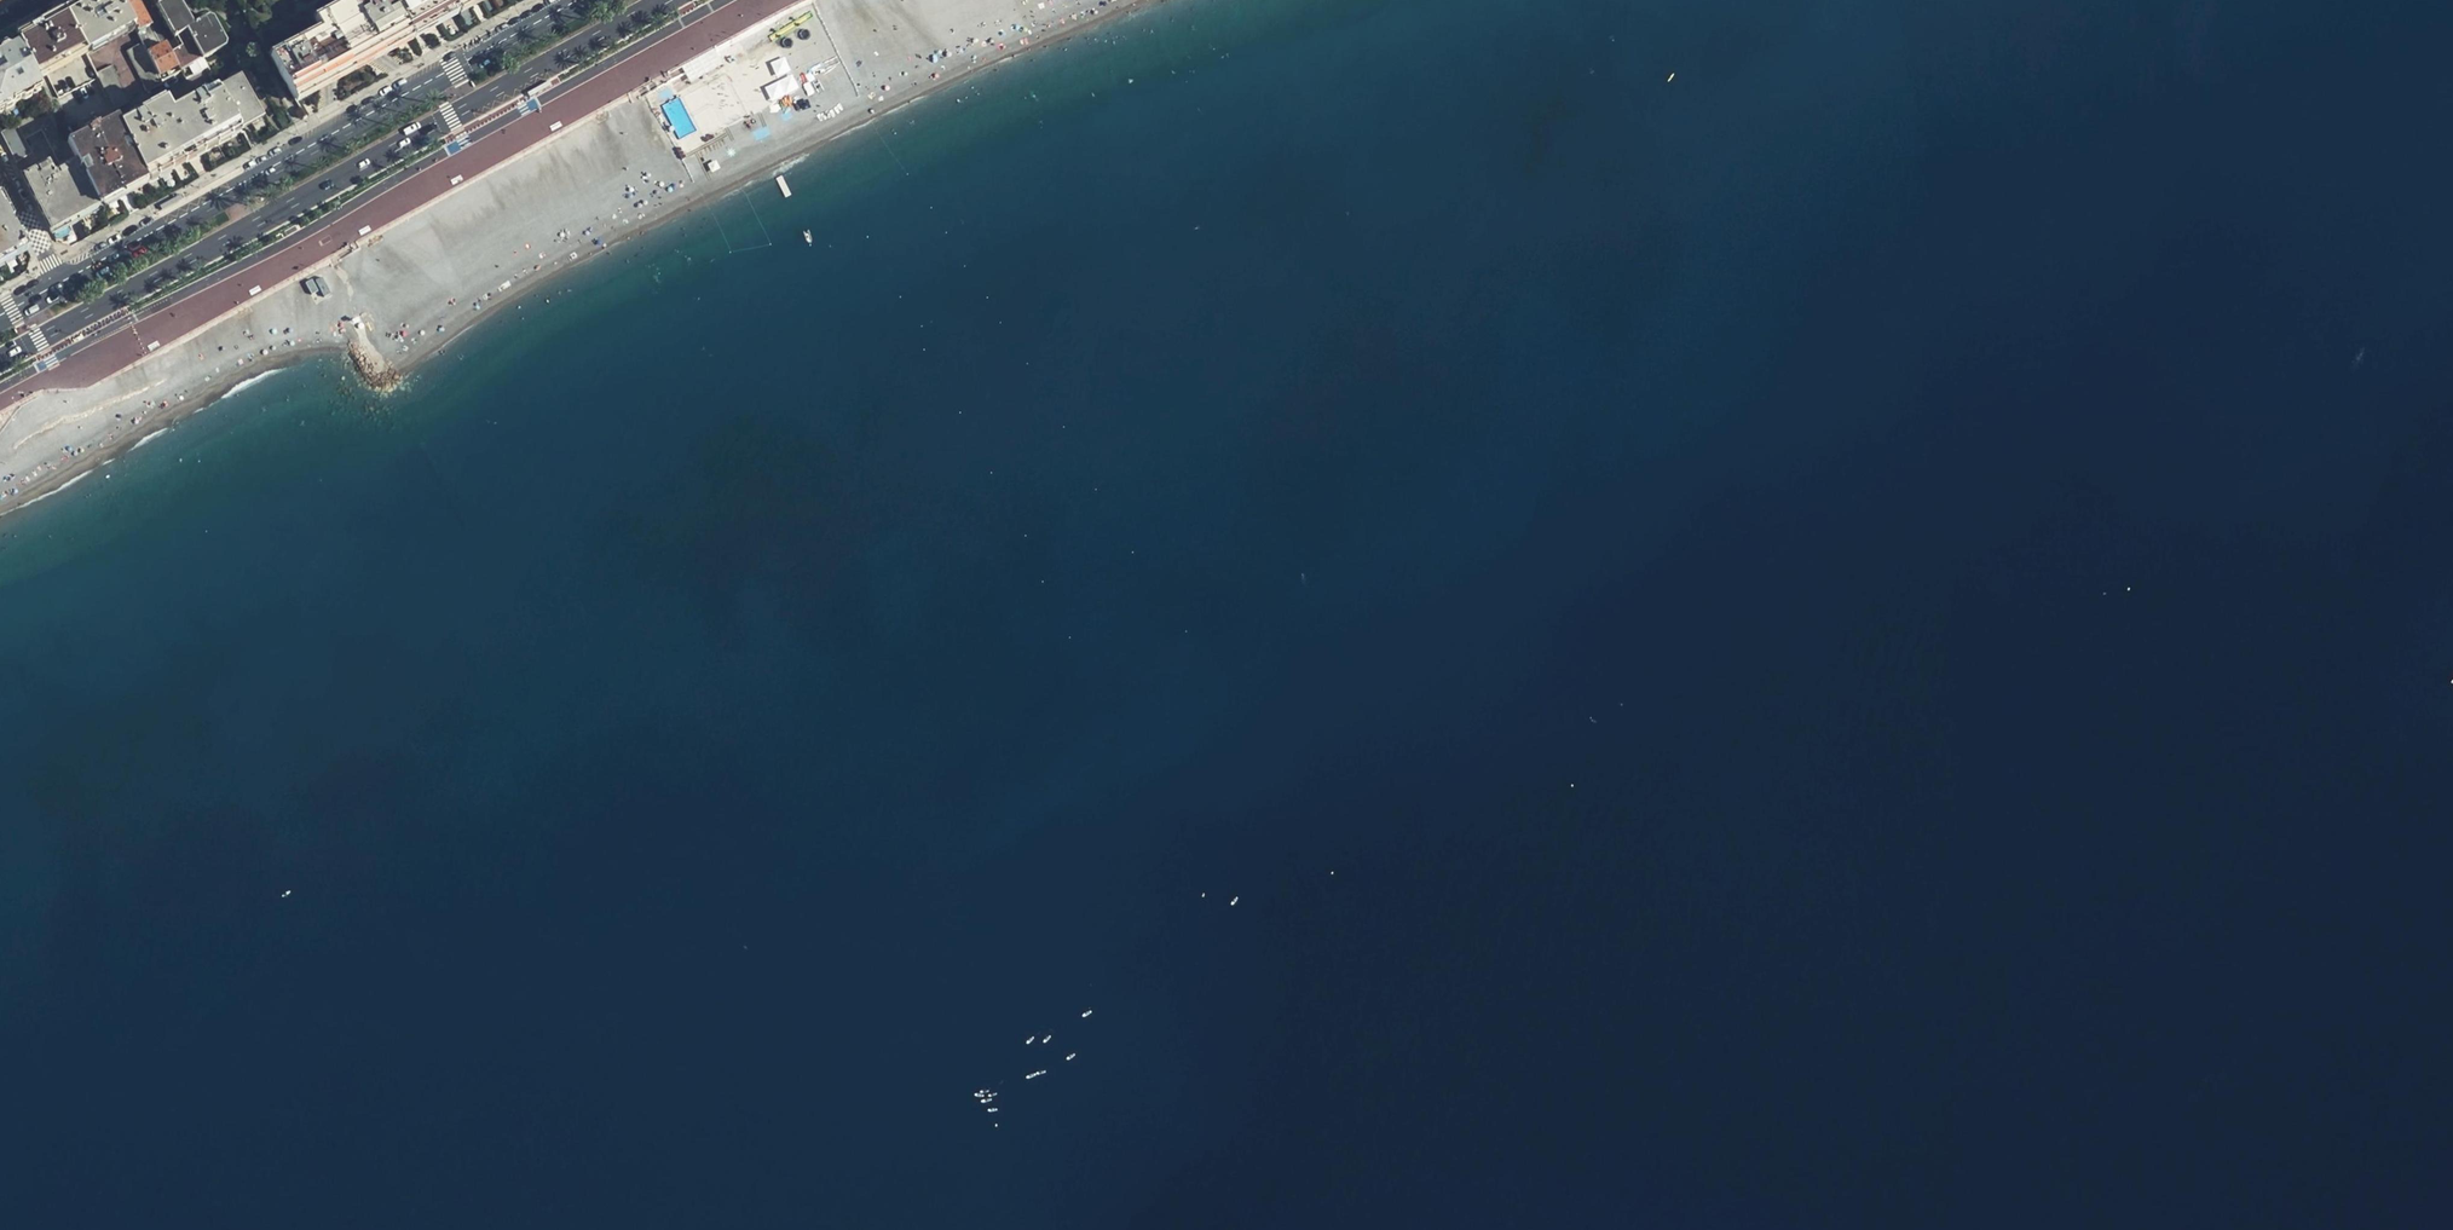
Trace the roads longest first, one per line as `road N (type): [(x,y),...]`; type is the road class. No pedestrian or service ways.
road 1 (primary): [(0,361),(664,0)]
road 2 (primary): [(583,0),(60,286)]
road 3 (residential): [(60,286),(0,171)]

